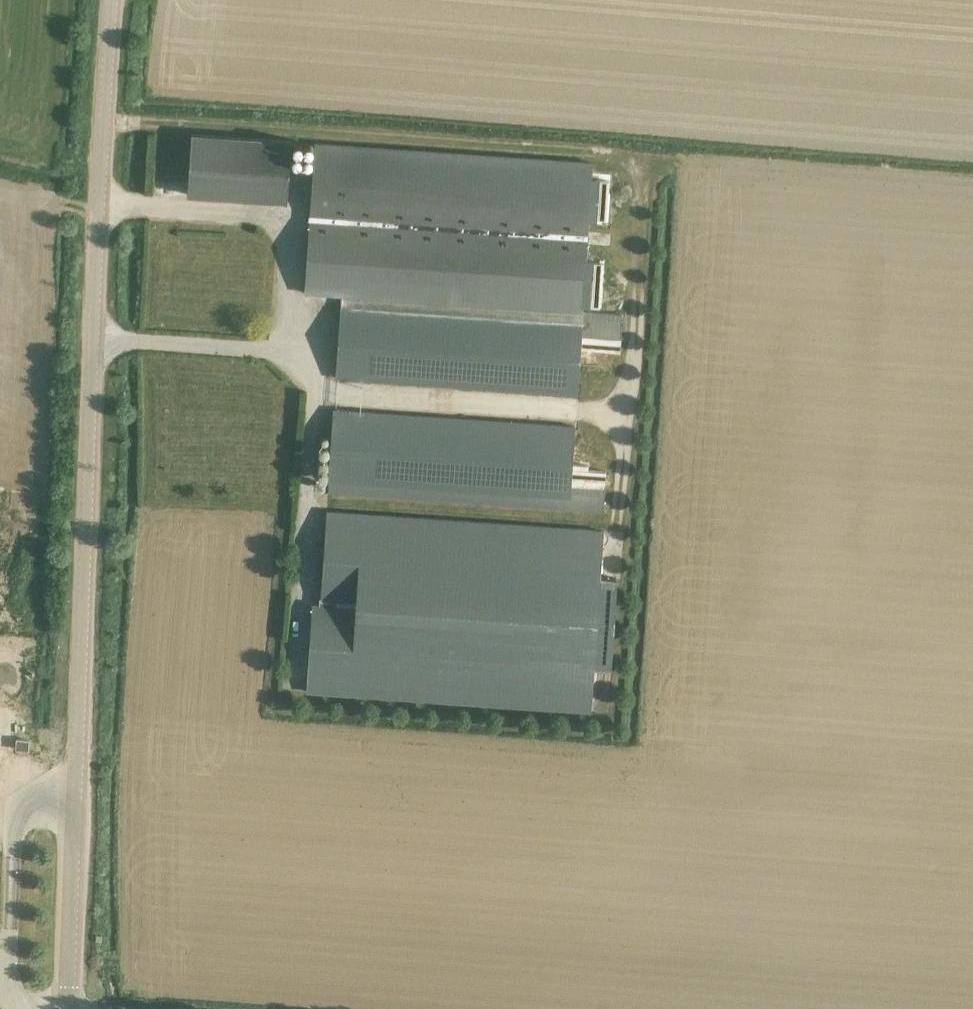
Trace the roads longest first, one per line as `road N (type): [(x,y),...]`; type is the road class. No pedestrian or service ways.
road 1 (unclassified): [(69,1008),(112,0)]

